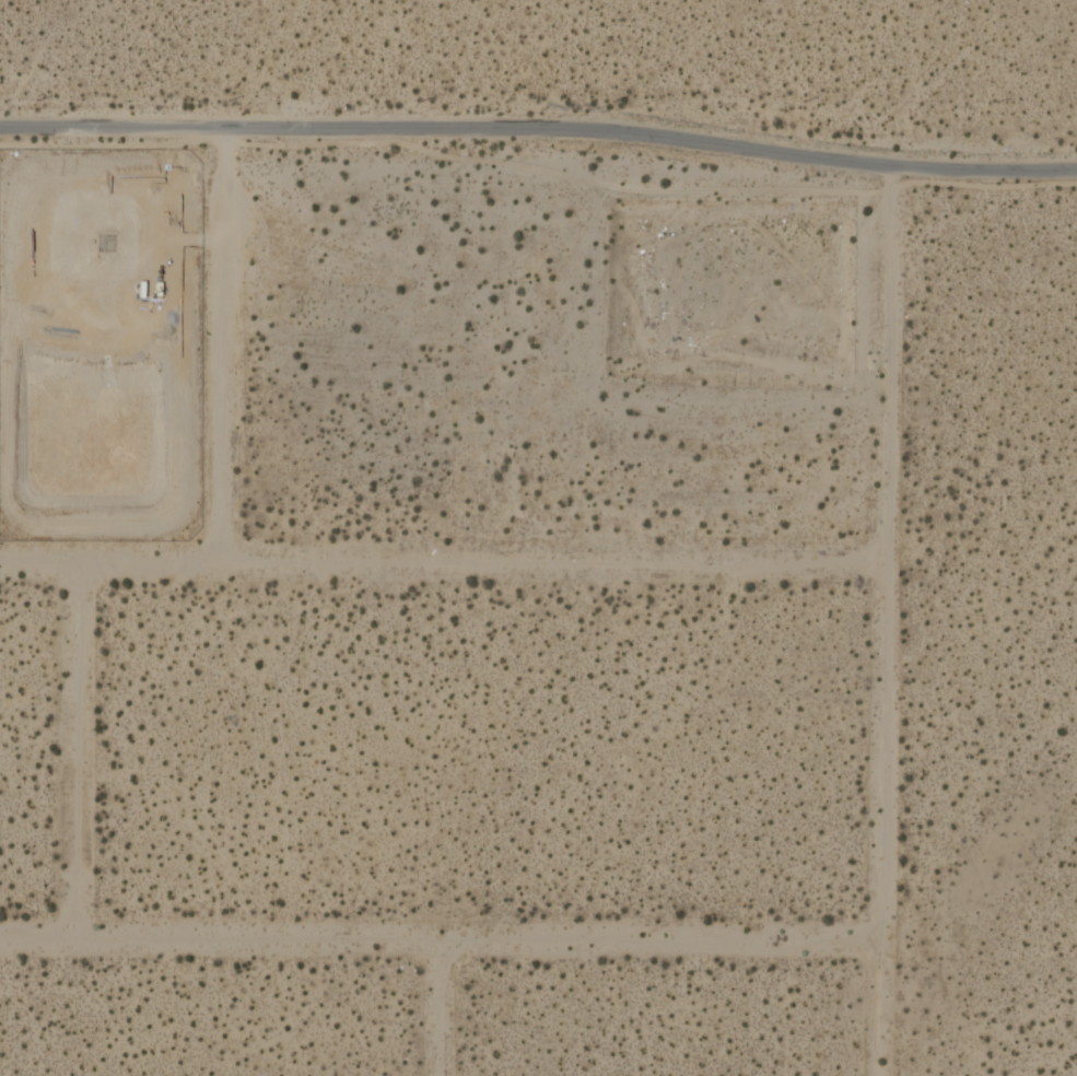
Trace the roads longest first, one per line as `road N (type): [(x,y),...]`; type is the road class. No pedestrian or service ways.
road 1 (tertiary): [(0,127),(640,134),(890,168),(1076,167)]
road 2 (residential): [(890,168),(877,1075)]
road 3 (residential): [(882,561),(0,563)]
road 4 (residential): [(0,938),(878,938)]
road 5 (residential): [(224,126),(221,563)]
road 6 (residential): [(78,563),(75,938)]
road 7 (residential): [(444,939),(441,1075)]

